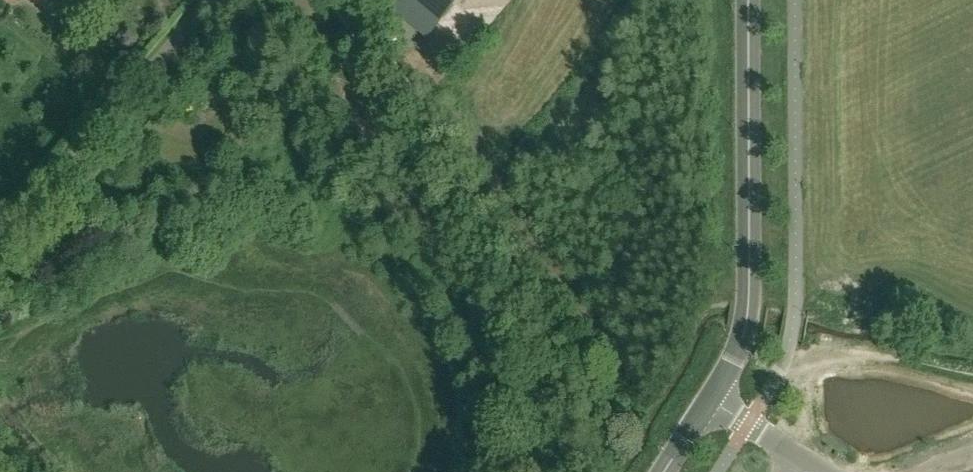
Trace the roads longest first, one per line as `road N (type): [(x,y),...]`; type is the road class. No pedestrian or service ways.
road 1 (tertiary): [(710,400),(749,311),(750,0)]
road 2 (unclassified): [(0,241),(209,0)]

